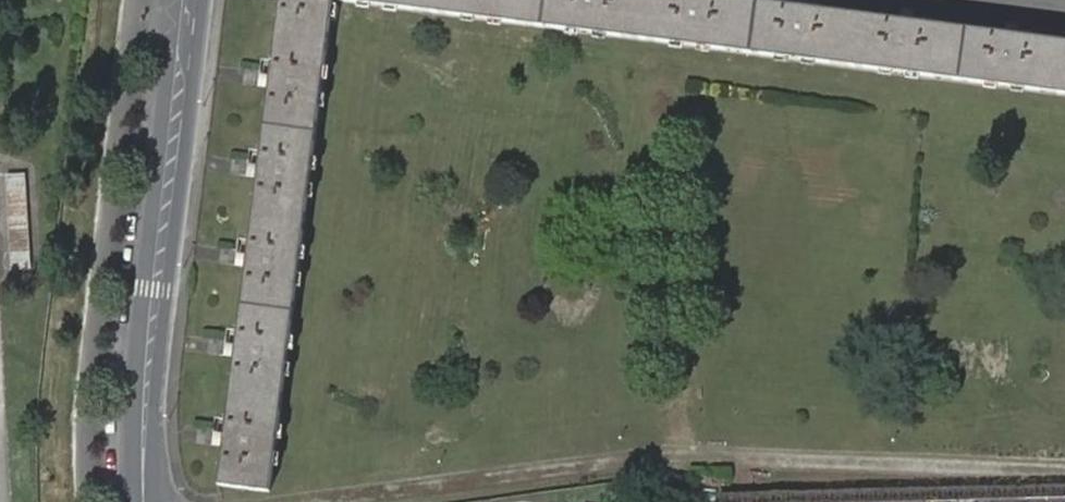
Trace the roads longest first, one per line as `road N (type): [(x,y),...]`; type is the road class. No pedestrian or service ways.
road 1 (tertiary): [(190,0),(156,289),(144,501)]

